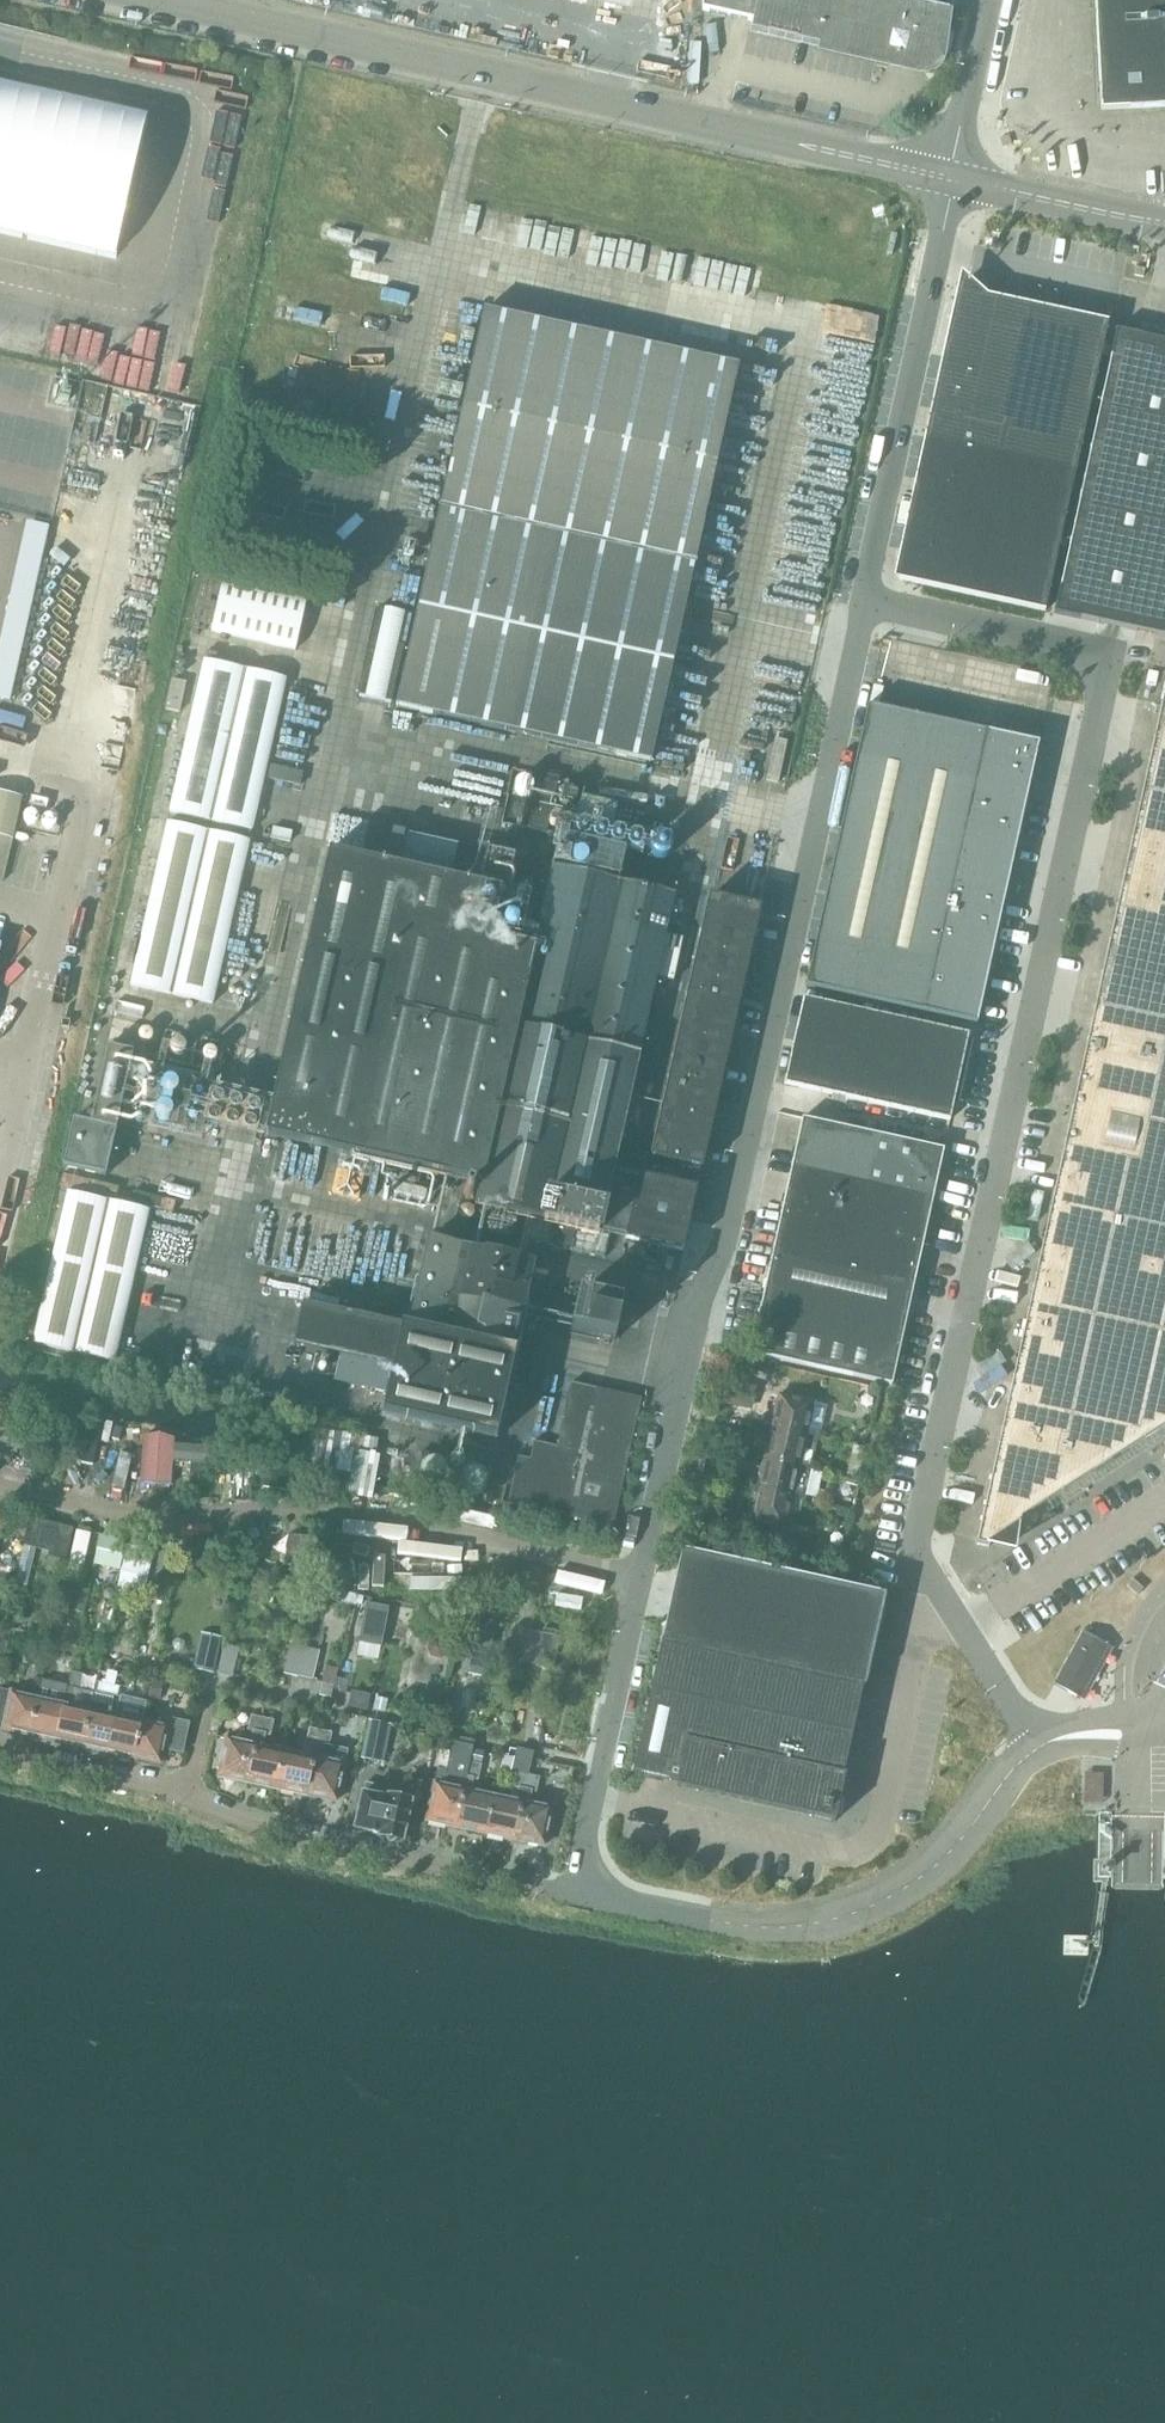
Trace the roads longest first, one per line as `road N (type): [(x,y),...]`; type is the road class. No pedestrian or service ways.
road 1 (unclassified): [(1026,1740),(1025,1722),(915,1544),(1112,645)]
road 2 (unclassified): [(646,1575),(865,595)]
road 3 (unclassified): [(954,178),(163,0)]
road 4 (residential): [(646,1575),(355,1509),(81,1501),(0,1484)]
road 5 (residential): [(0,1749),(191,1790),(295,1831),(573,1887)]
road 6 (unclassified): [(573,1887),(768,1924),(825,1918),(887,1894),(969,1830),(1026,1740)]
road 7 (unclassified): [(865,595),(954,178)]
road 8 (unclassified): [(573,1887),(646,1575)]
road 9 (unclassified): [(1112,645),(865,595)]
road 10 (unclassified): [(1164,221),(954,178)]
road 11 (unclassified): [(954,178),(988,0)]
road 12 (unclassified): [(1026,1740),(1077,1734),(1164,1745)]

